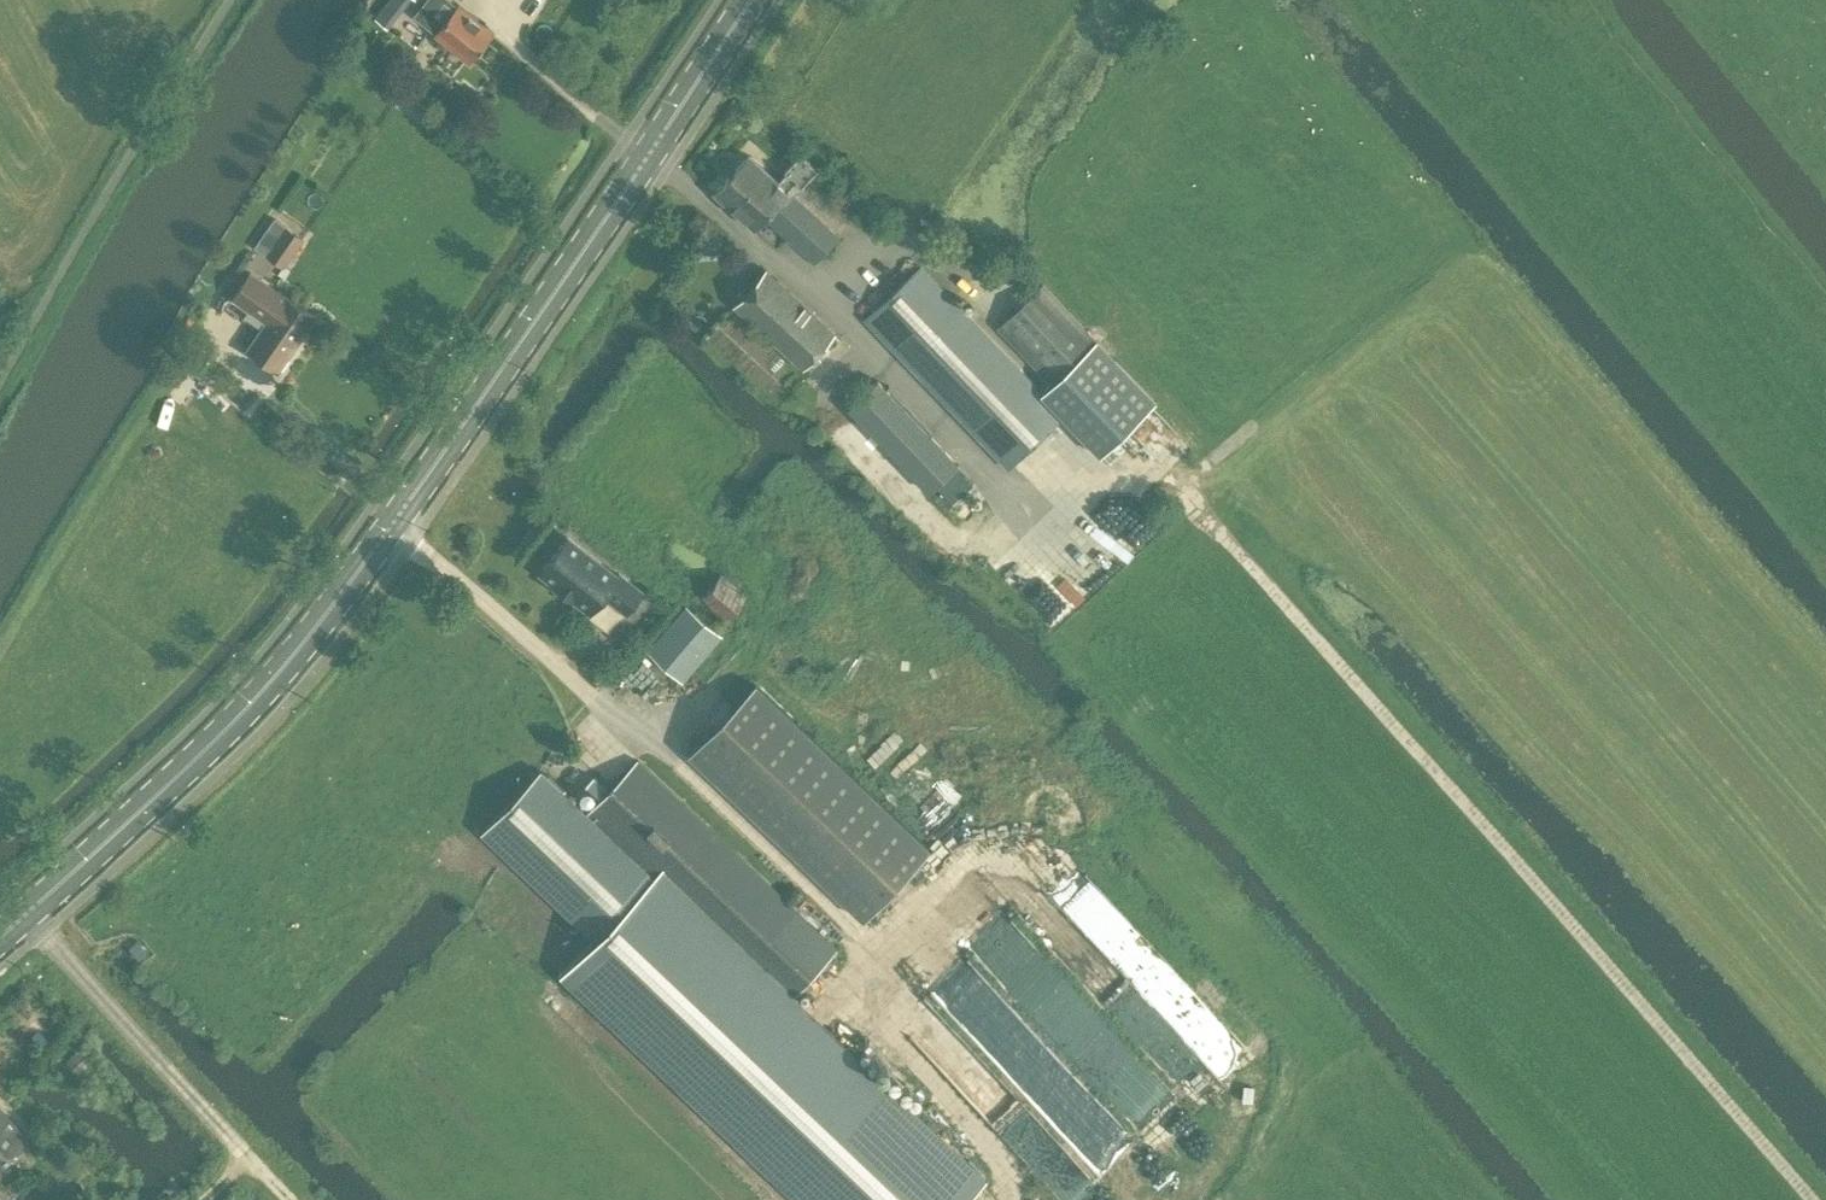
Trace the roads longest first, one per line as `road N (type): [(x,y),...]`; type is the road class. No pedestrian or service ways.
road 1 (primary): [(0,937),(175,780),(299,649),(647,159),(746,0)]
road 2 (track): [(1810,1199),(1188,504),(1129,467)]

